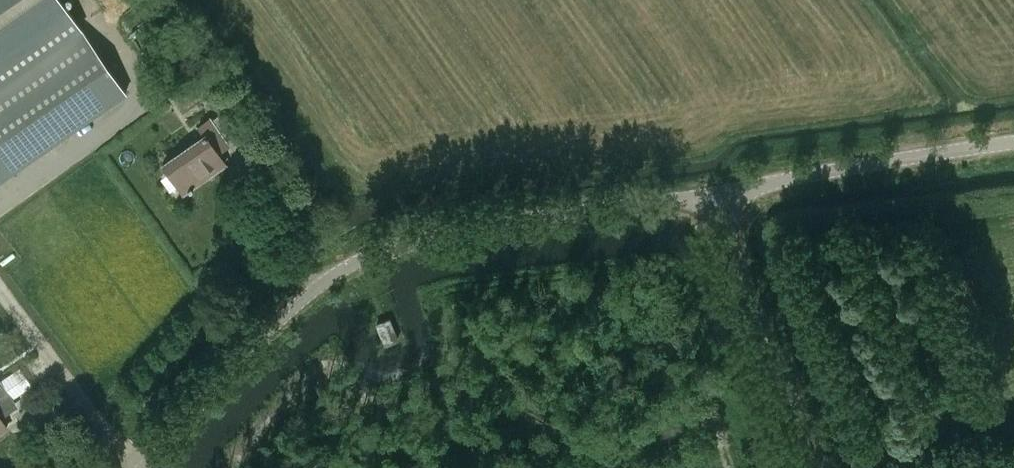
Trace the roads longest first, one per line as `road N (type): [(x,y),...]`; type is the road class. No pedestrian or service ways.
road 1 (unclassified): [(138,467),(342,257),(408,235),(718,199)]
road 2 (unclassified): [(718,199),(1013,154)]
road 3 (unclassified): [(825,467),(718,199)]

